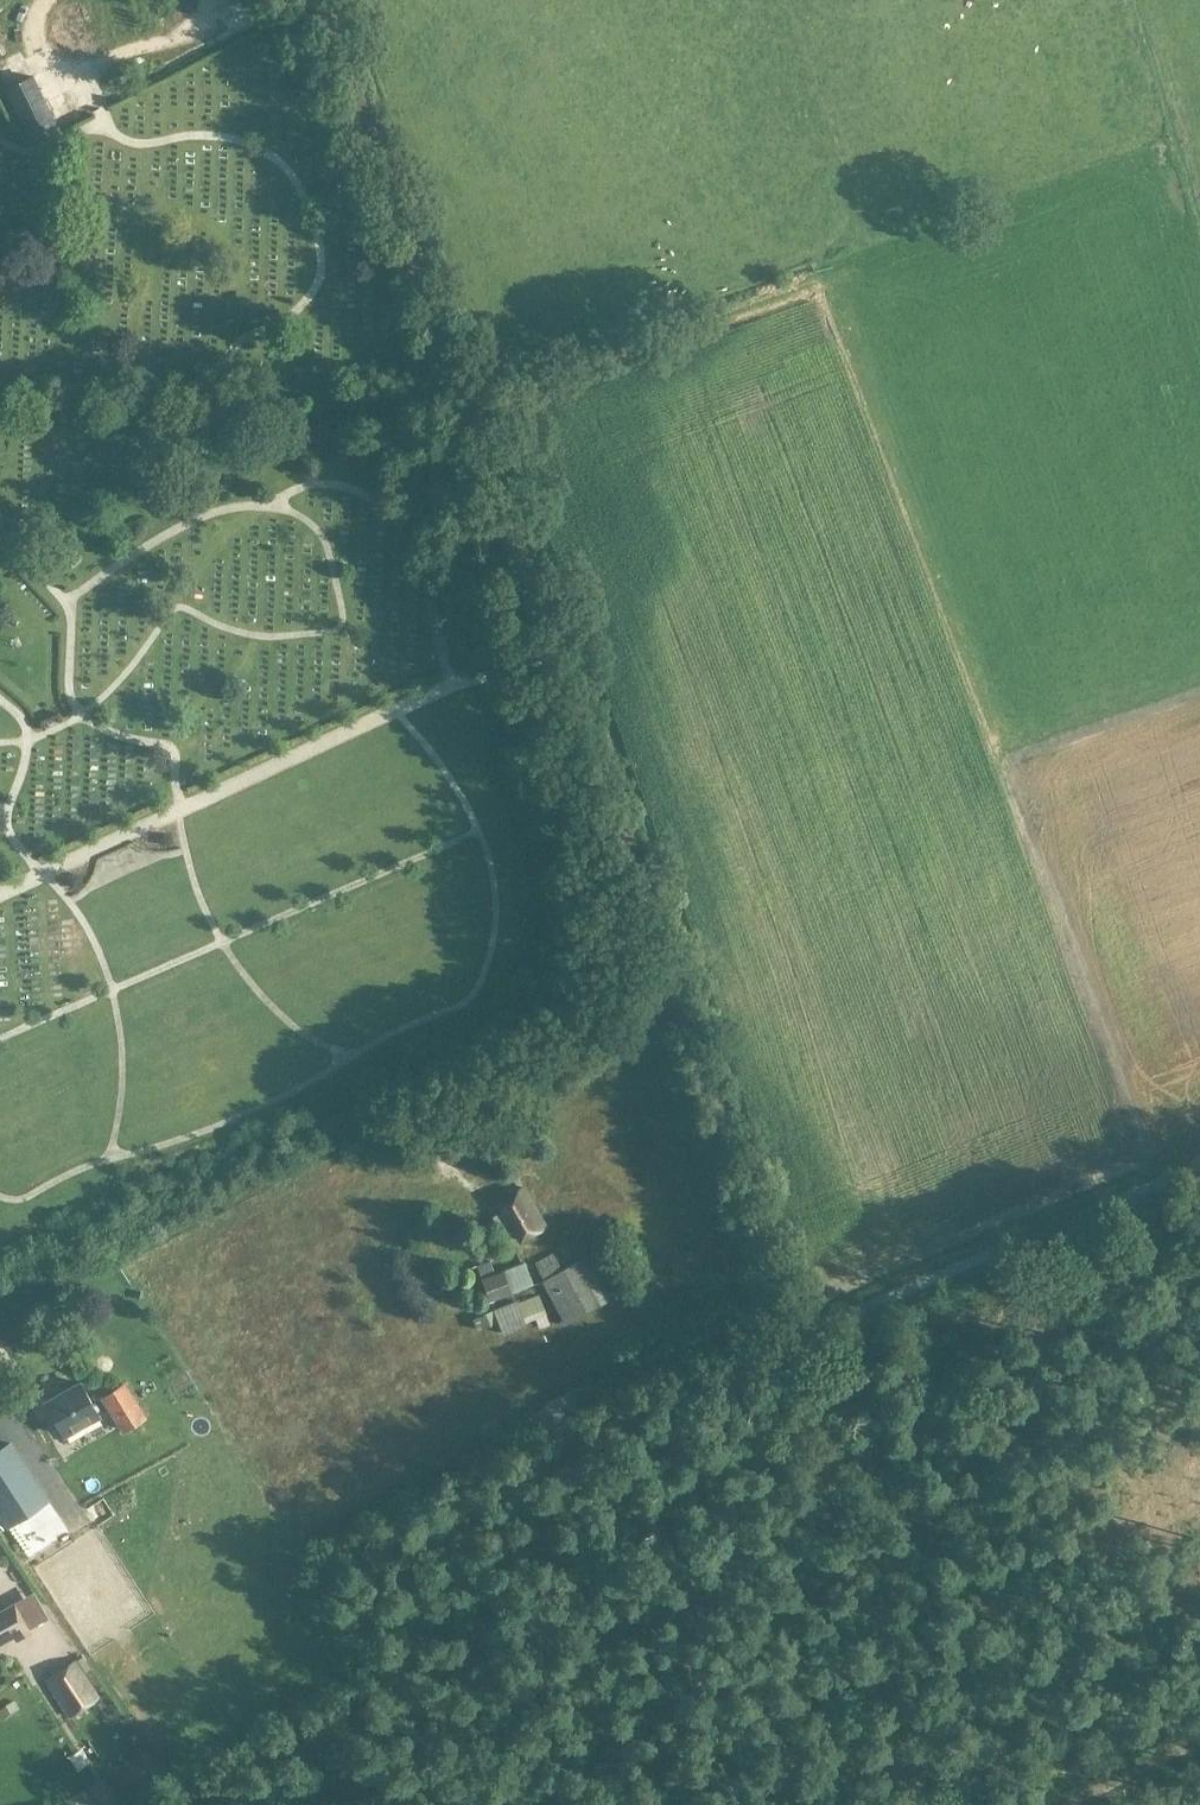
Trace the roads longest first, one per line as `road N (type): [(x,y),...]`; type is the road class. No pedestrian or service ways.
road 1 (track): [(789,1340),(682,984),(328,0)]
road 2 (track): [(0,895),(460,678)]
road 3 (track): [(926,1804),(789,1340)]
road 4 (track): [(444,1106),(682,984)]
road 5 (track): [(1057,1804),(1199,1741)]

